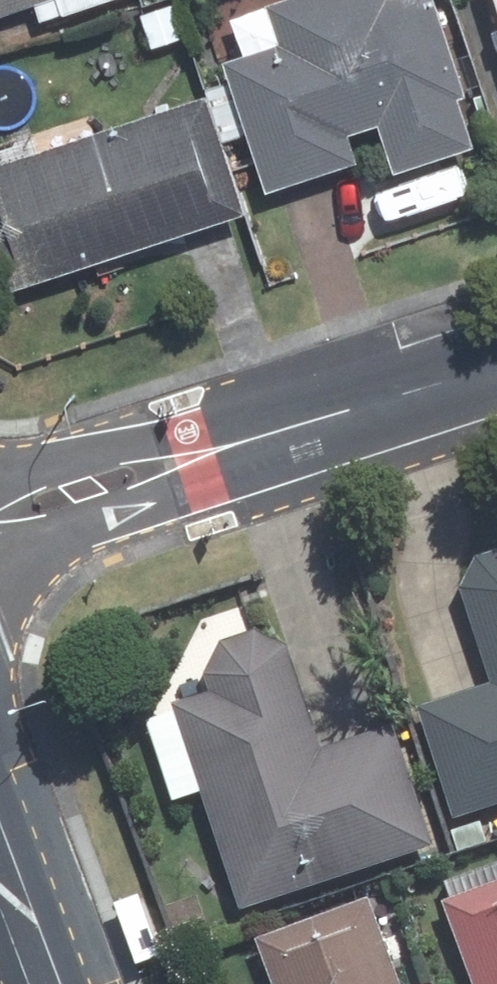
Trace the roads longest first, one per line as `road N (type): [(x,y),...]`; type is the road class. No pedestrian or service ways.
road 1 (residential): [(0,522),(496,360)]
road 2 (secondary): [(47,983),(0,859)]

